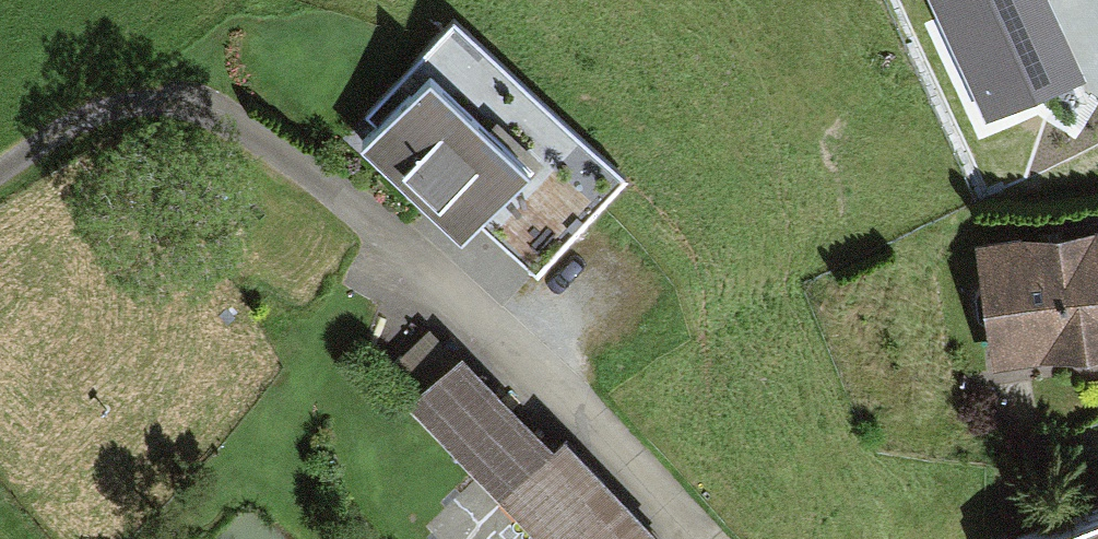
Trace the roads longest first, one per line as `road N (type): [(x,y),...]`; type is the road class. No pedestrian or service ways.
road 1 (track): [(374,244),(245,134),(191,117),(121,111),(0,163)]
road 2 (residential): [(374,244),(682,538)]

